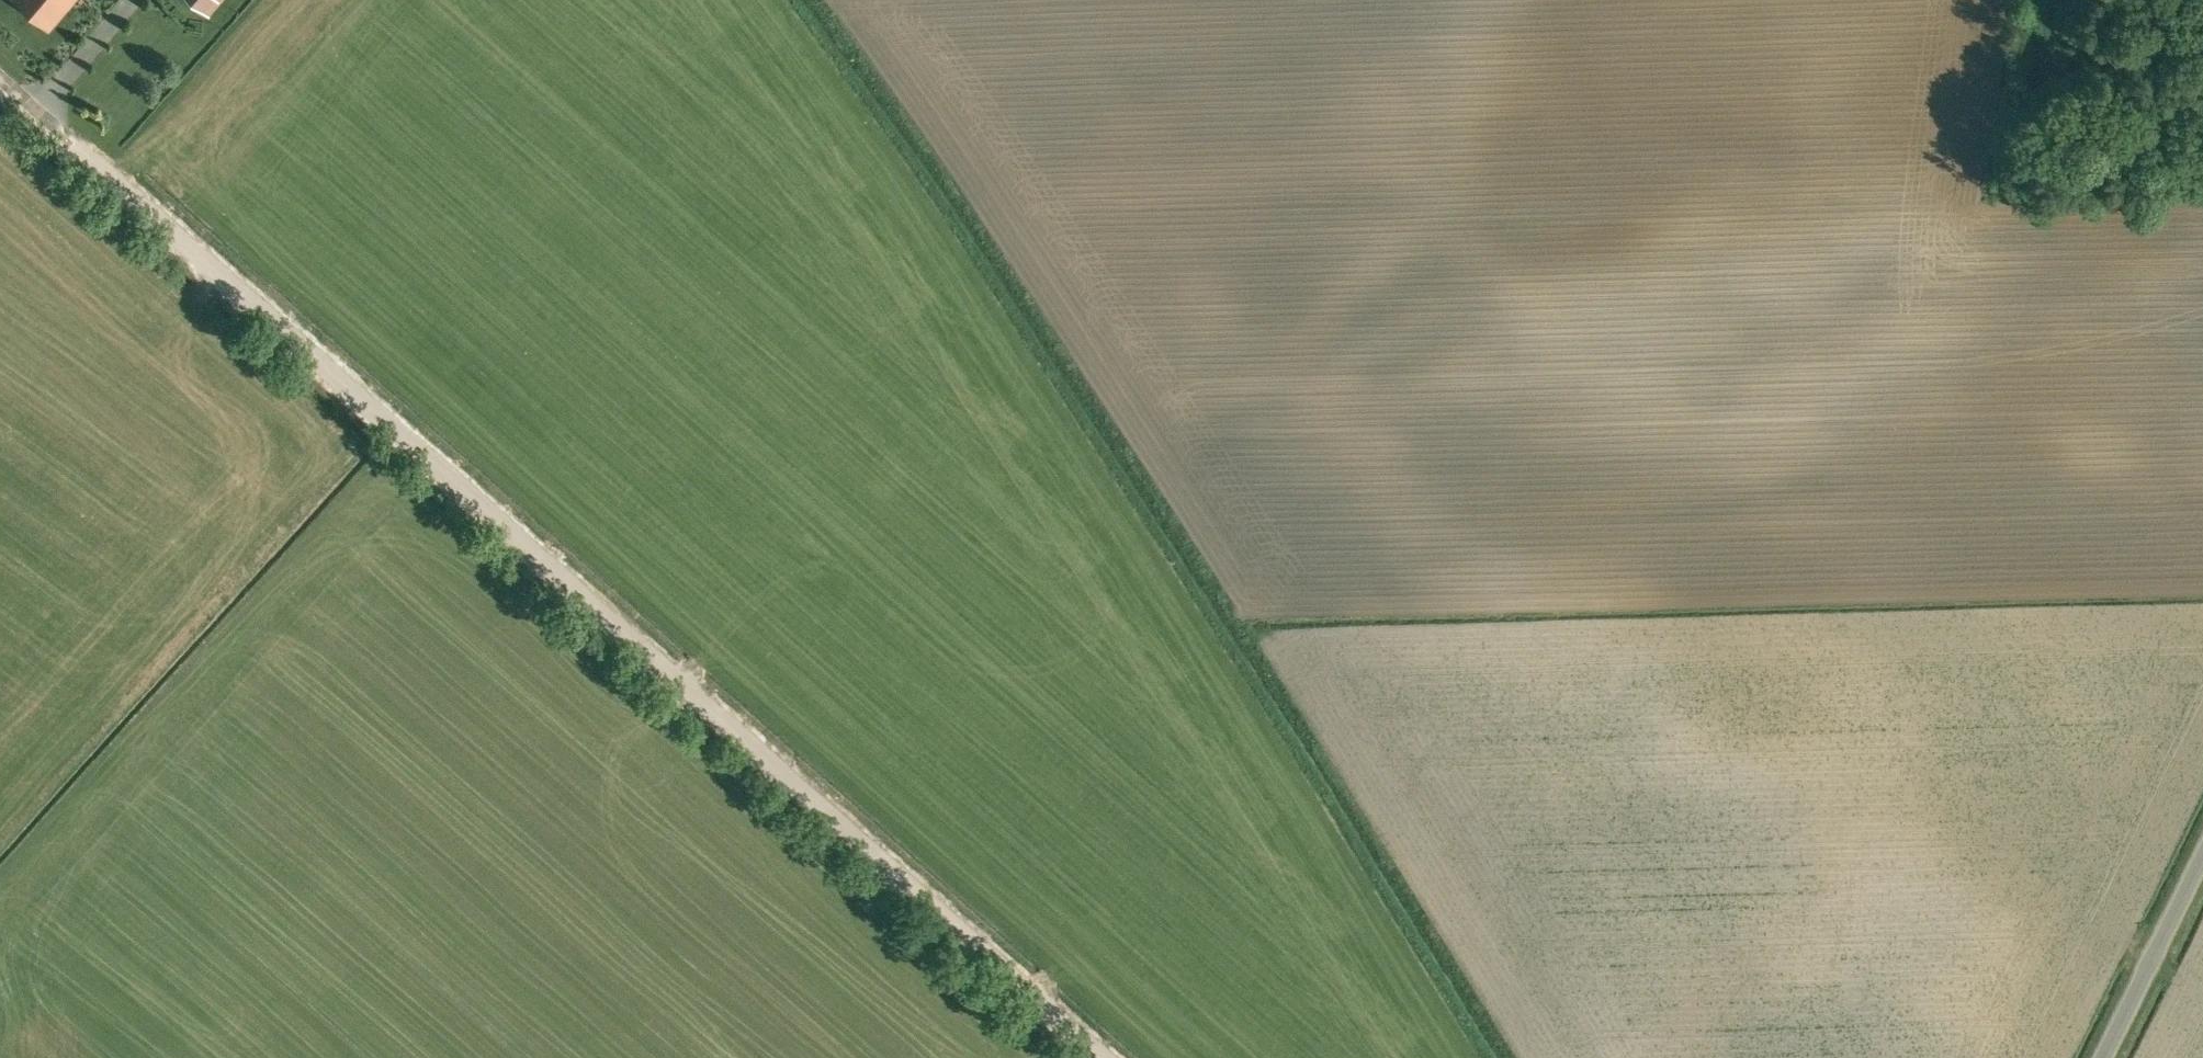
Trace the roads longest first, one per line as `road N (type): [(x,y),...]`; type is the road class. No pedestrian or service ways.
road 1 (unclassified): [(1099,1057),(0,78)]
road 2 (unclassified): [(2099,1057),(2202,849)]

